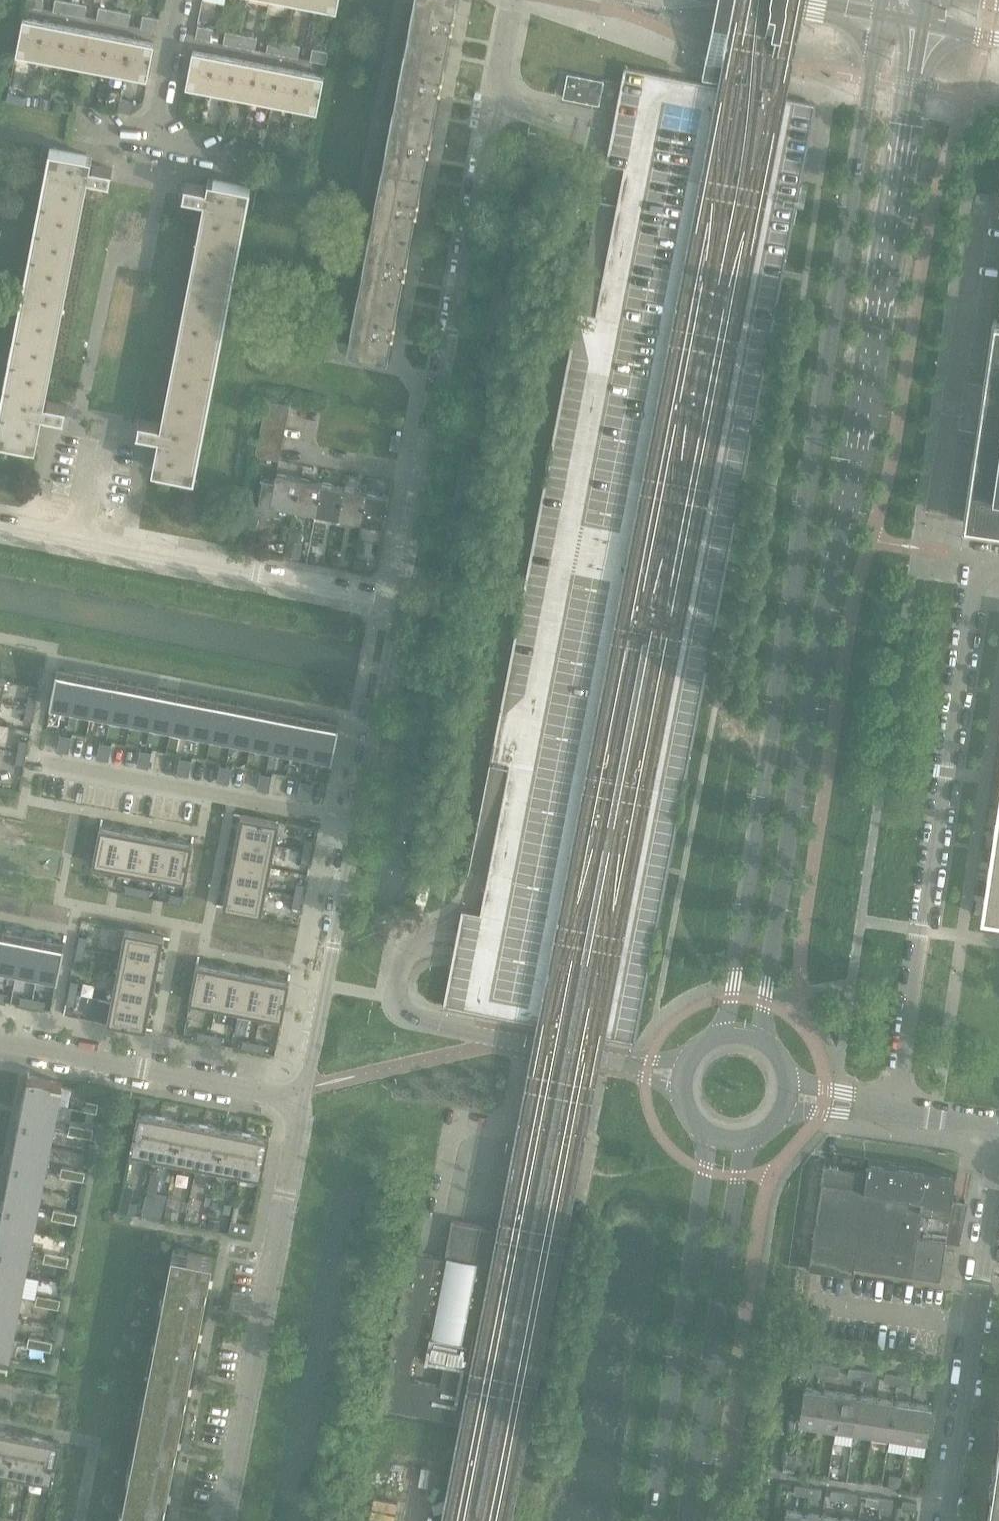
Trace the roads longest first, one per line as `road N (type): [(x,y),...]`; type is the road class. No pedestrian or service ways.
road 1 (secondary): [(882,16),(725,1034)]
road 2 (secondary): [(760,1038),(926,25)]
road 3 (residential): [(894,1110),(966,559),(998,565)]
road 4 (residential): [(303,1090),(399,605)]
road 5 (residential): [(300,1101),(221,1520)]
road 6 (residential): [(399,605),(0,525)]
road 7 (secondary): [(710,1136),(651,1520)]
road 8 (secondary): [(685,1520),(744,1142)]
road 9 (residential): [(423,478),(489,134),(505,108)]
road 10 (residential): [(682,1078),(410,1022),(395,1000),(403,957)]
road 11 (residential): [(948,1520),(998,1197)]
road 12 (residential): [(0,1043),(300,1101)]
road 13 (residential): [(423,478),(304,457),(311,417)]
road 14 (residential): [(157,141),(183,0)]
road 15 (residential): [(399,605),(423,478)]

